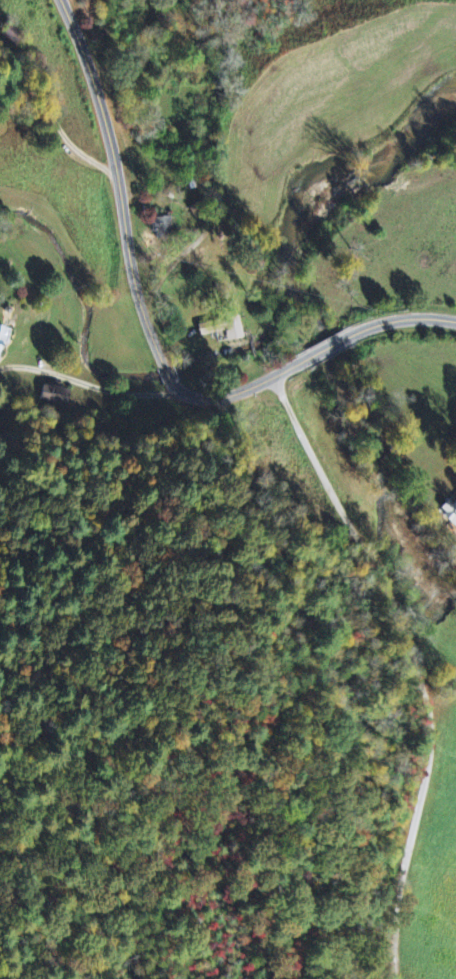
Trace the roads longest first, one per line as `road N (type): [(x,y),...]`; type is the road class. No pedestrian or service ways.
road 1 (residential): [(391,978),(430,714),(389,587),(244,449),(216,400)]
road 2 (residential): [(216,400),(181,392),(152,337),(130,274),(101,112),(61,0)]
road 3 (residential): [(455,323),(415,317),(371,326),(216,400)]

